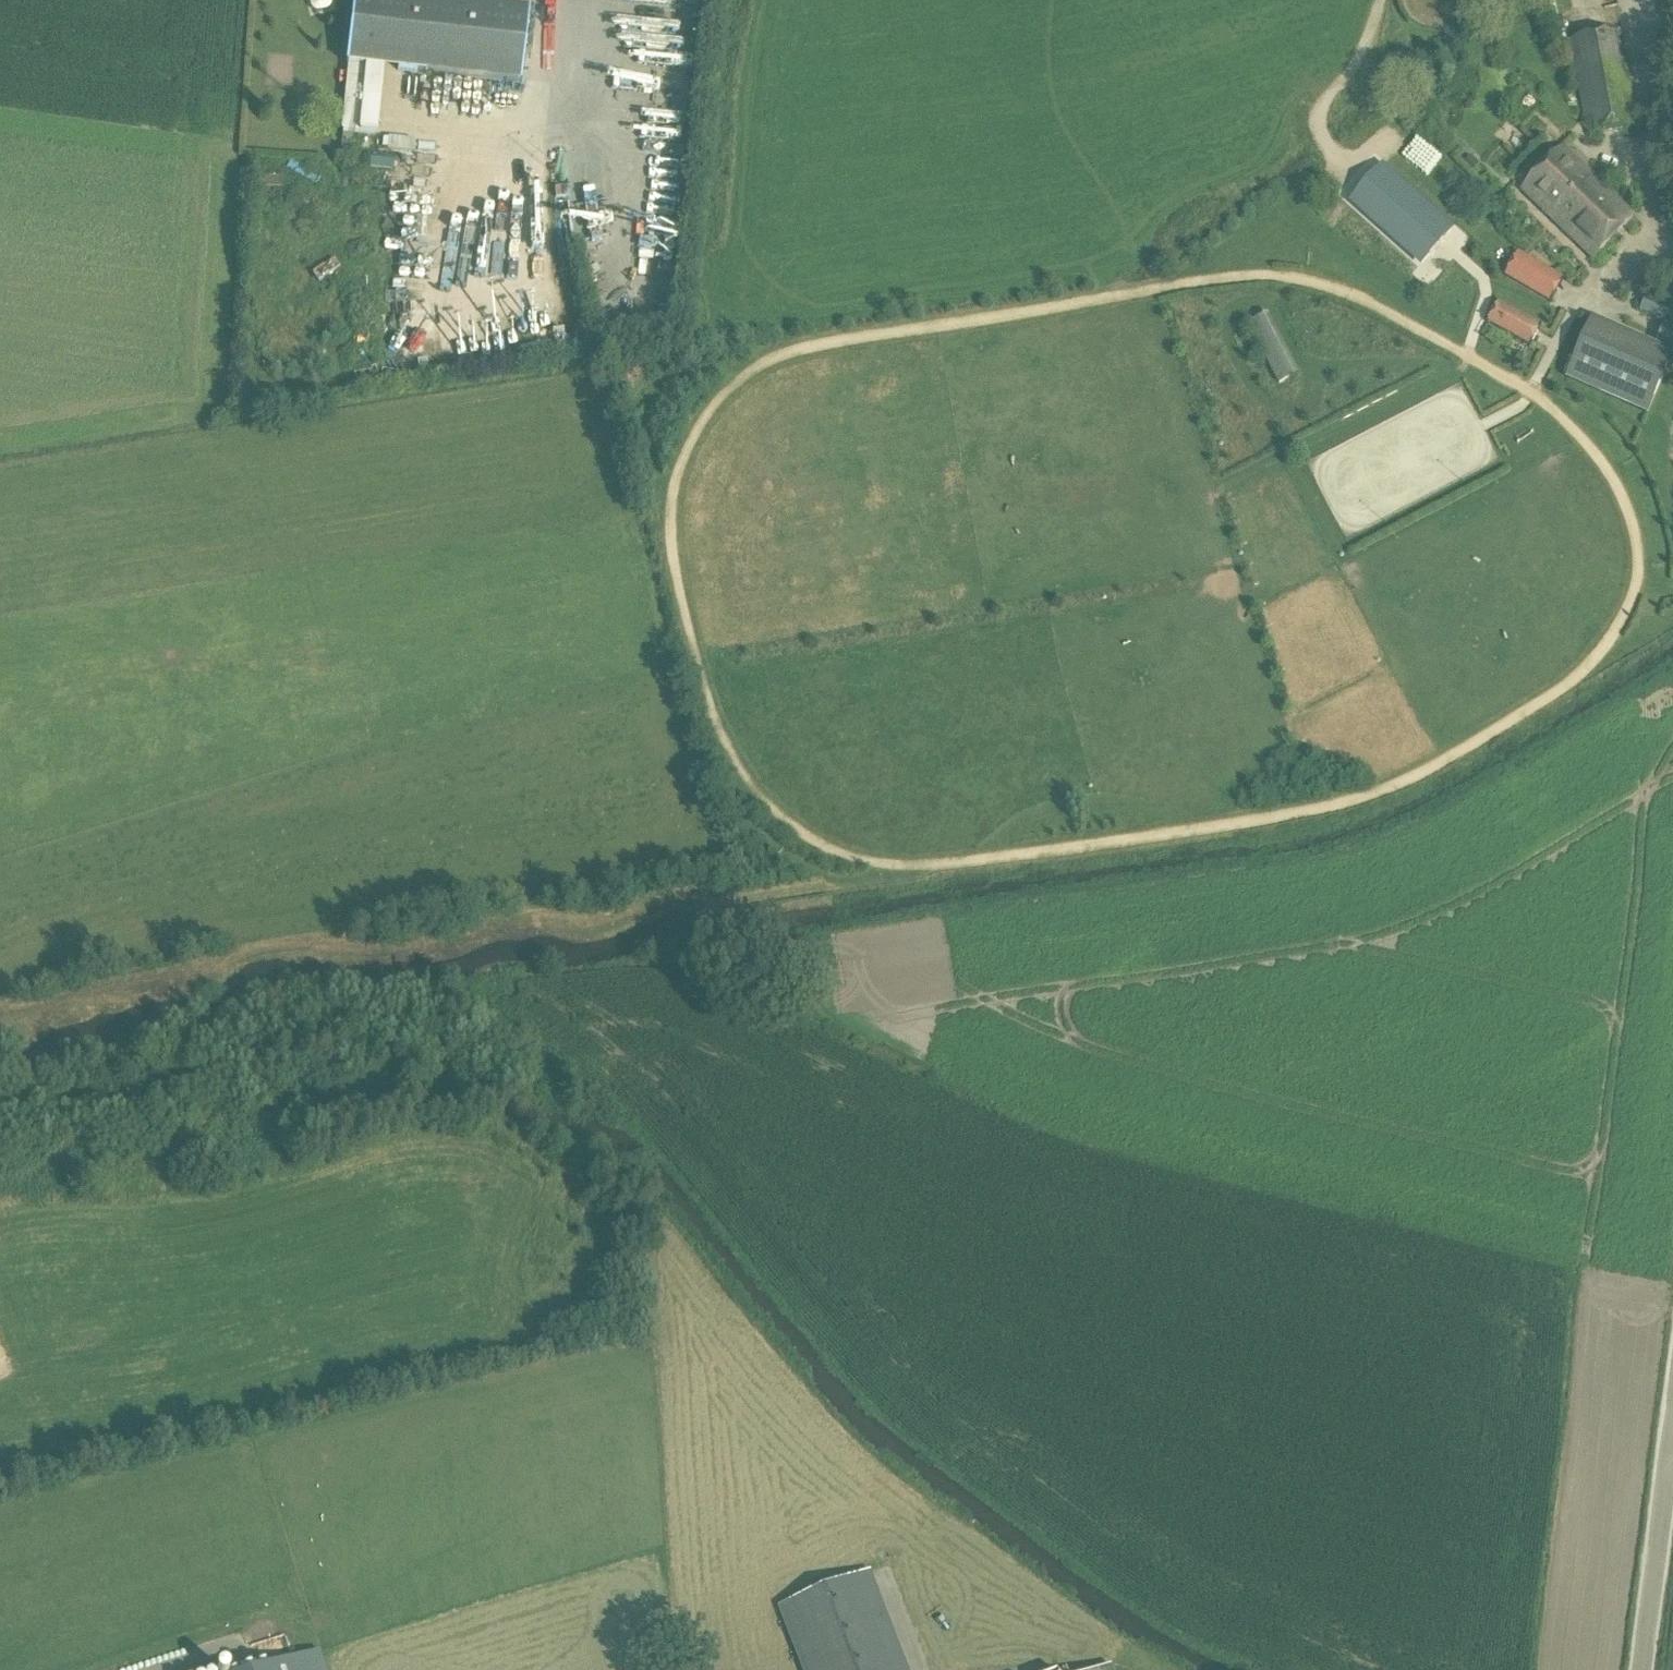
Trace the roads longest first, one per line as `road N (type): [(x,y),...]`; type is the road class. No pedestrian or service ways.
road 1 (unclassified): [(1643,1669),(1672,1440)]

